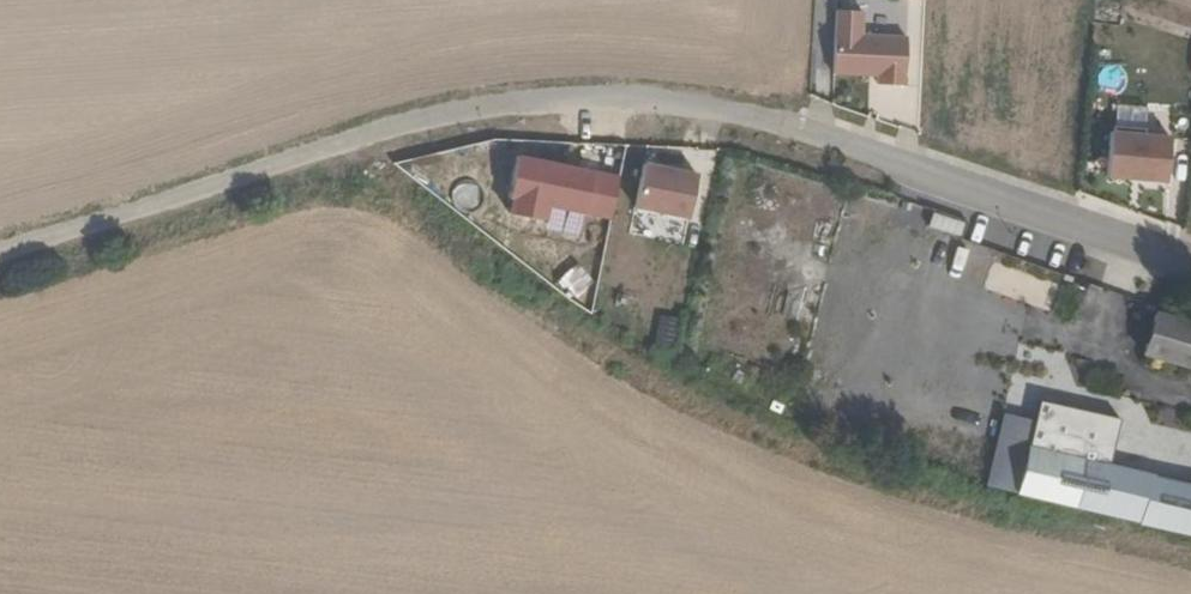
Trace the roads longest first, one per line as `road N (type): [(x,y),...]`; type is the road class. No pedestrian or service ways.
road 1 (unclassified): [(0,255),(463,108),(652,95),(787,125),(1190,258)]
road 2 (track): [(328,151),(697,406),(1190,558)]

